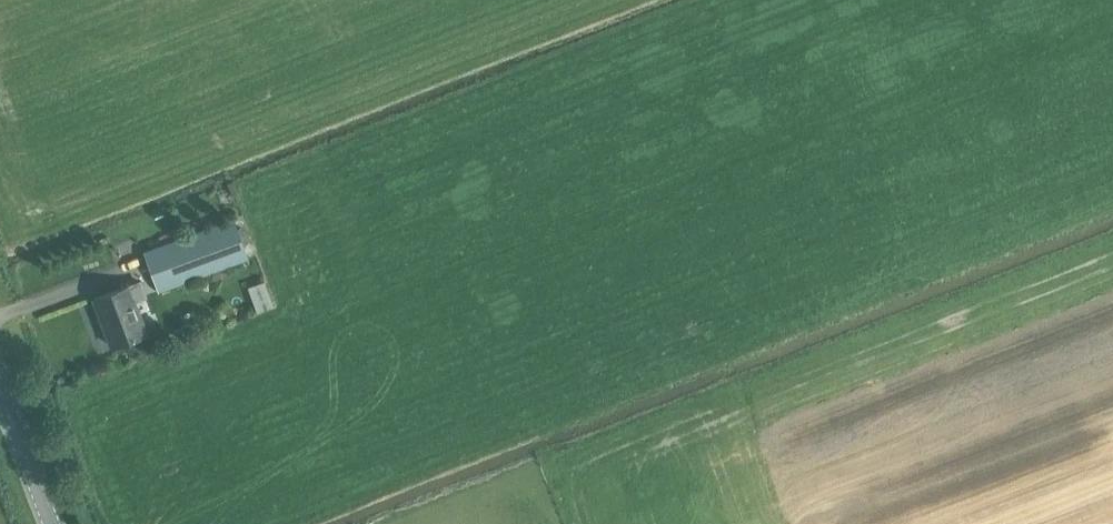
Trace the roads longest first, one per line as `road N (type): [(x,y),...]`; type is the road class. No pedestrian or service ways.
road 1 (tertiary): [(52,523),(0,385)]

